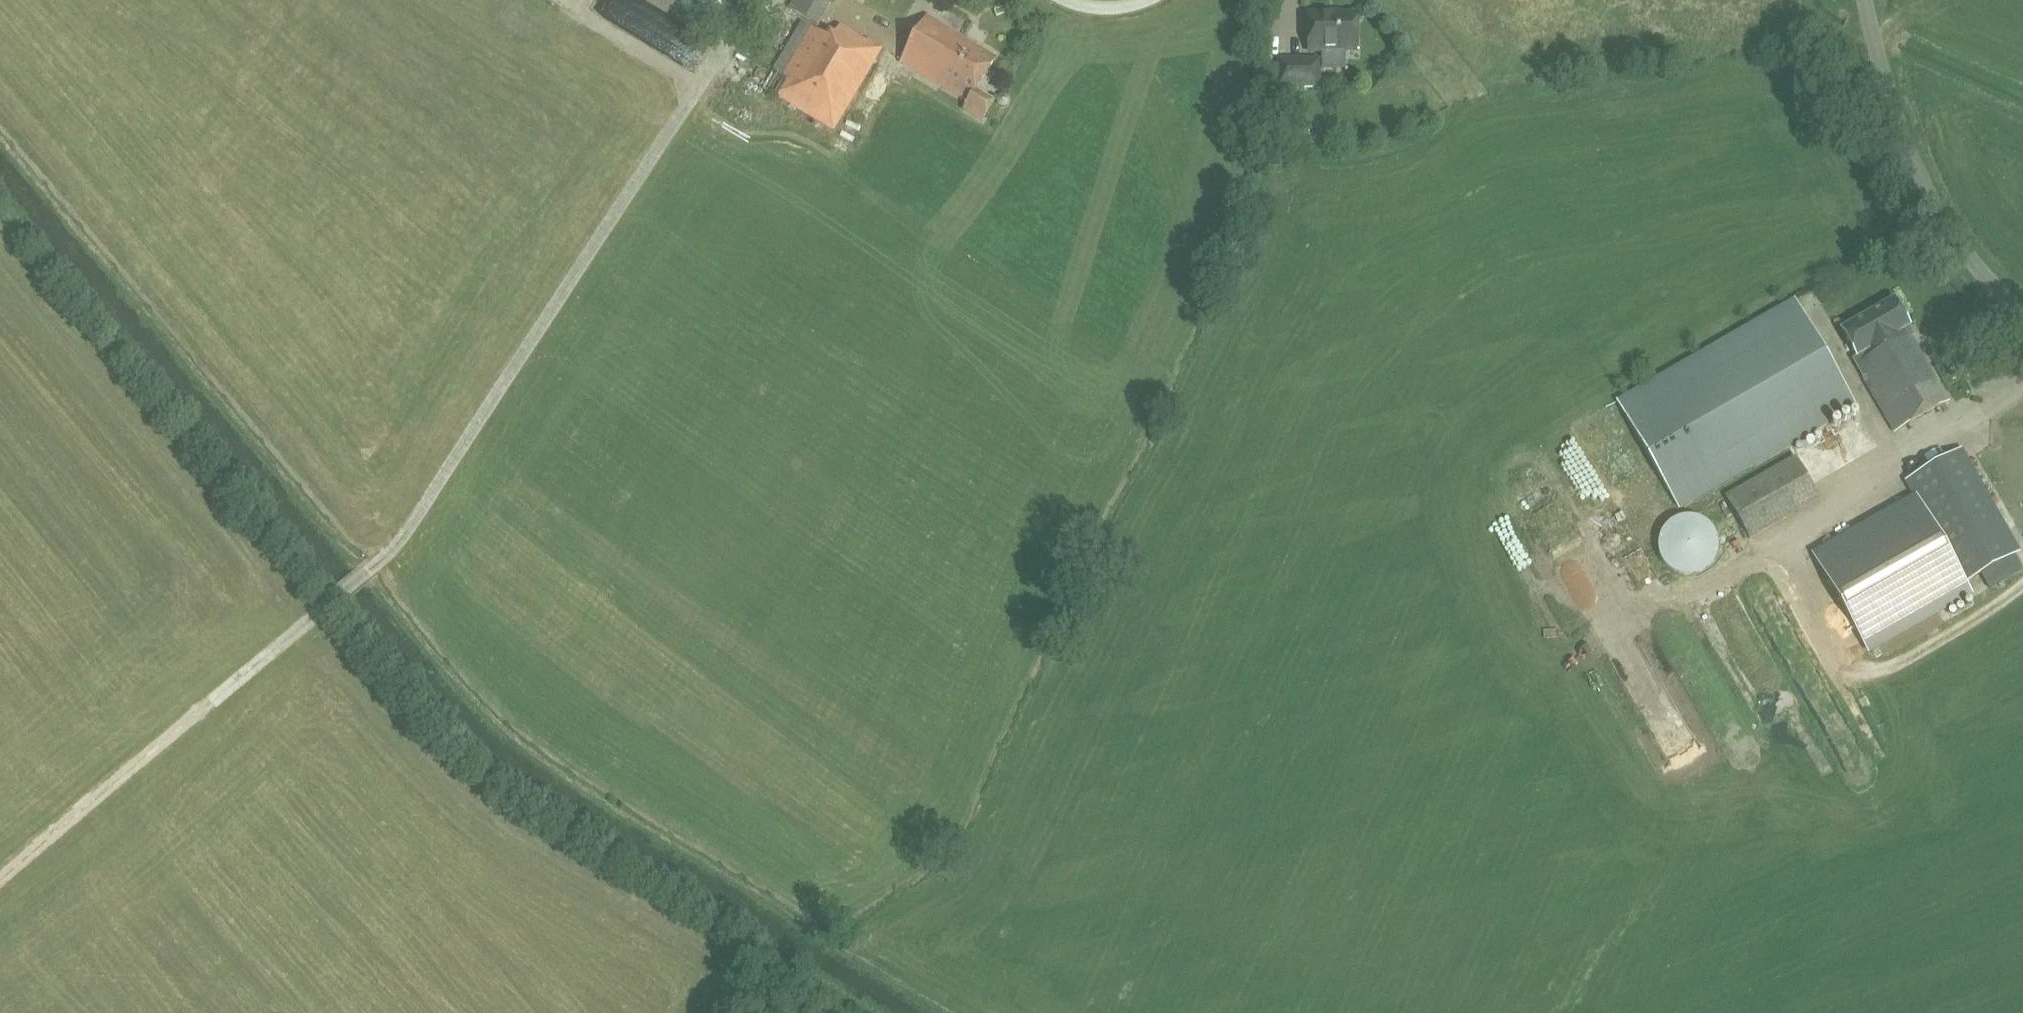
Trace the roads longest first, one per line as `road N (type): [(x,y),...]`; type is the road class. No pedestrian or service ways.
road 1 (unclassified): [(2022,318),(1957,245),(1930,196),(1864,0)]
road 2 (track): [(575,0),(702,79)]

